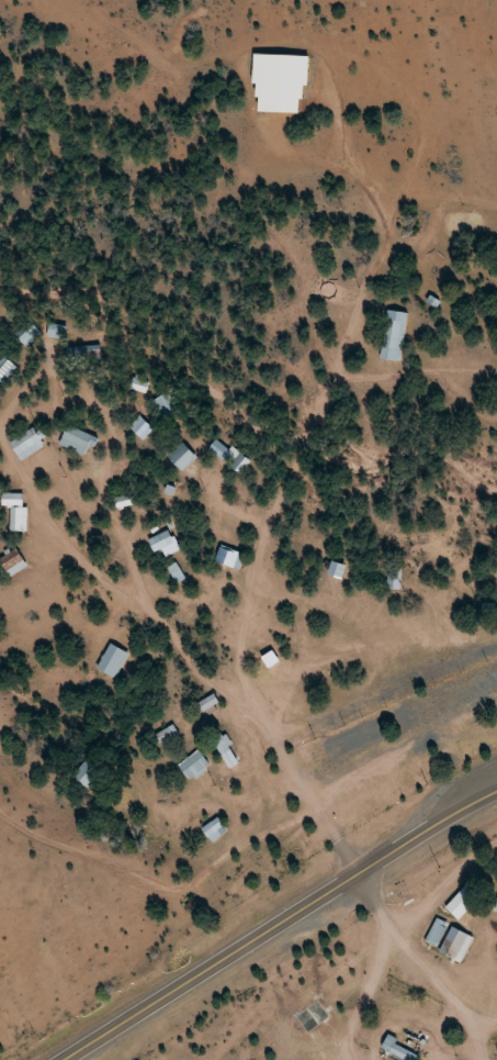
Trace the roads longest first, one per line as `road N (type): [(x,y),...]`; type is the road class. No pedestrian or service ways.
road 1 (residential): [(86,0),(297,271),(308,424),(276,544),(275,707),(357,871),(465,1013),(481,1059)]
road 2 (secondary): [(496,789),(54,1059)]
road 3 (track): [(0,427),(27,473),(201,631),(271,647)]
road 4 (track): [(312,1059),(357,871)]

